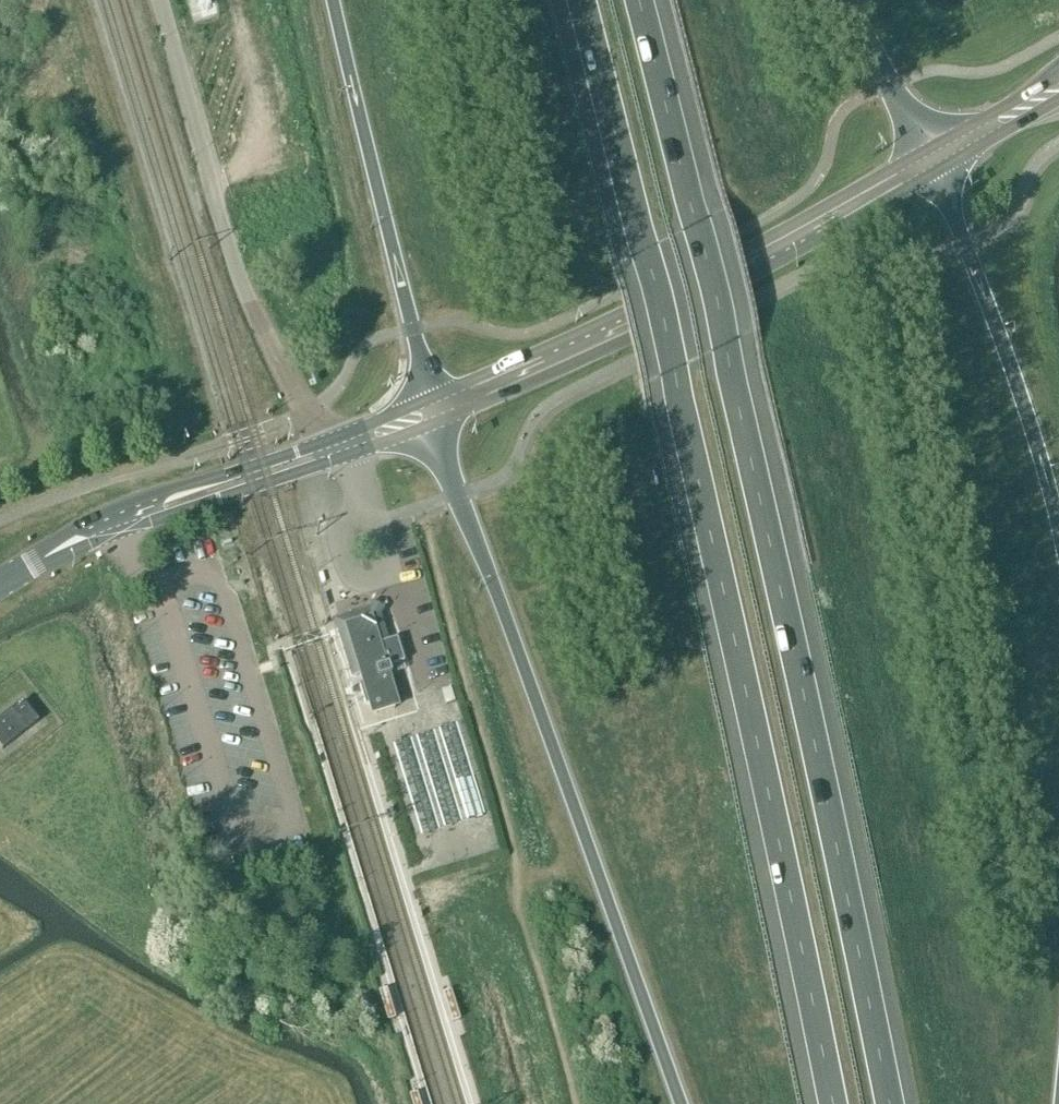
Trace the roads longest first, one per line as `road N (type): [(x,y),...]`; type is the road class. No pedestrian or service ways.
road 1 (motorway): [(579,0),(673,374),(833,1103)]
road 2 (motorway): [(889,1103),(724,348),(637,0)]
road 3 (motorway): [(434,410),(457,495),(679,1103)]
road 4 (secondary): [(434,410),(741,271),(928,164)]
road 5 (secondary): [(0,585),(113,526),(434,410)]
road 6 (motorway): [(333,0),(434,410)]
road 7 (motorway): [(1058,536),(1027,417),(928,164)]
road 8 (motorway): [(928,164),(851,0)]
road 9 (secondary): [(928,164),(1058,88)]

